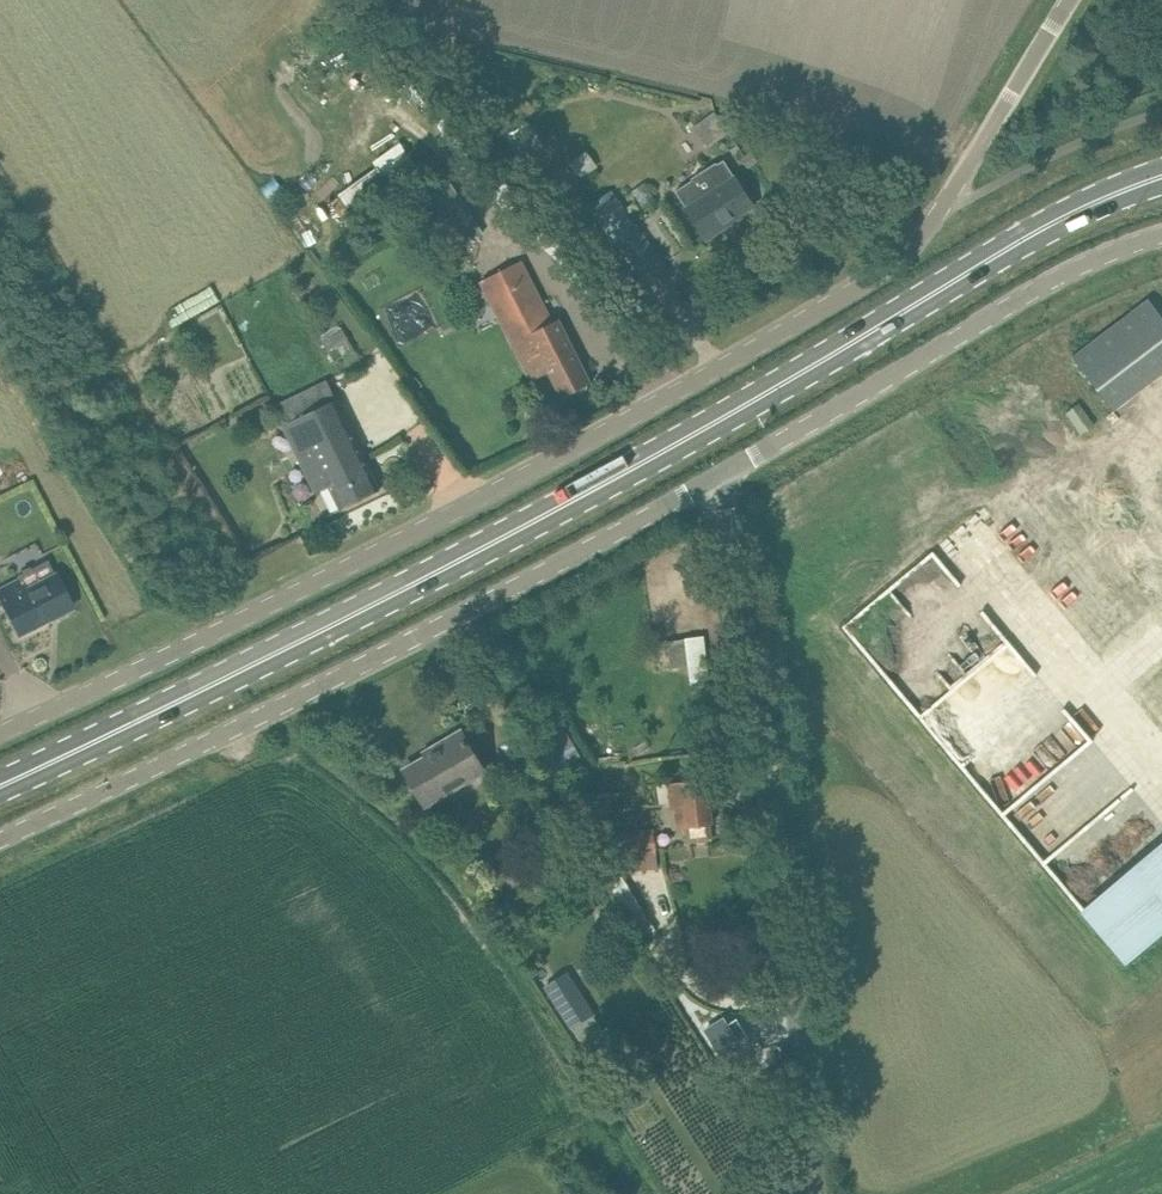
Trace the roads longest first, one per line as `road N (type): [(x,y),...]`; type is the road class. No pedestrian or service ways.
road 1 (unclassified): [(0,731),(518,477),(735,359),(903,253),(940,215),(1069,0)]
road 2 (primary): [(0,783),(447,564),(770,390),(1082,207),(1161,177)]
road 3 (unclassified): [(0,836),(379,655),(724,473)]
road 4 (unclassified): [(822,1193),(724,473)]
road 5 (unclassified): [(724,473),(1039,287),(1161,235)]

